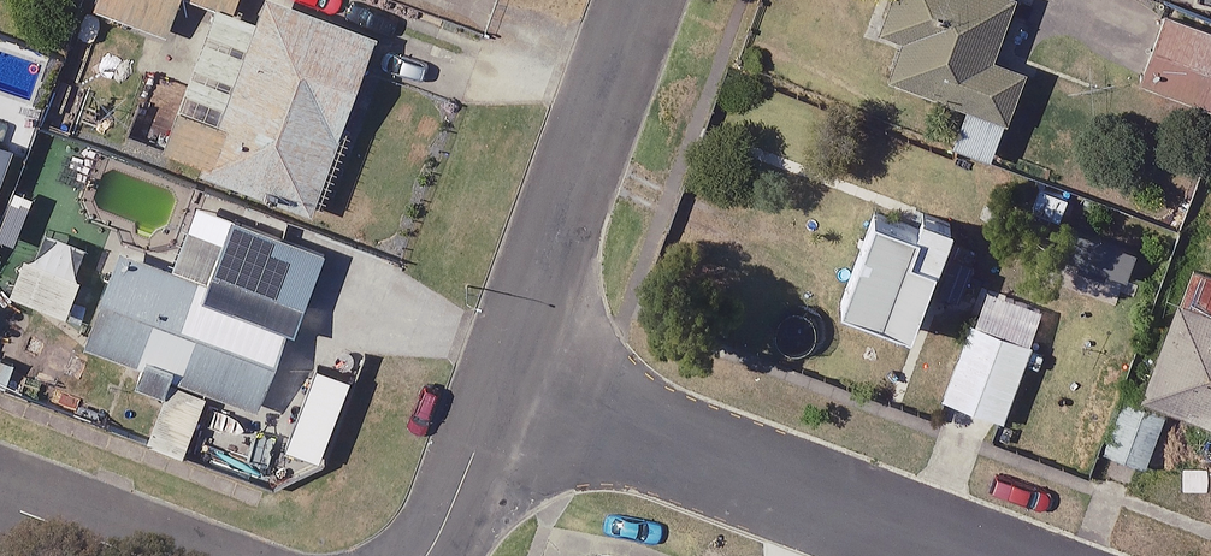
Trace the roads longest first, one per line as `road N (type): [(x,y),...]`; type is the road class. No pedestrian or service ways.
road 1 (residential): [(504,389),(964,555)]
road 2 (residential): [(504,389),(645,0)]
road 3 (residential): [(432,555),(504,389)]
road 4 (residential): [(0,503),(144,555)]

